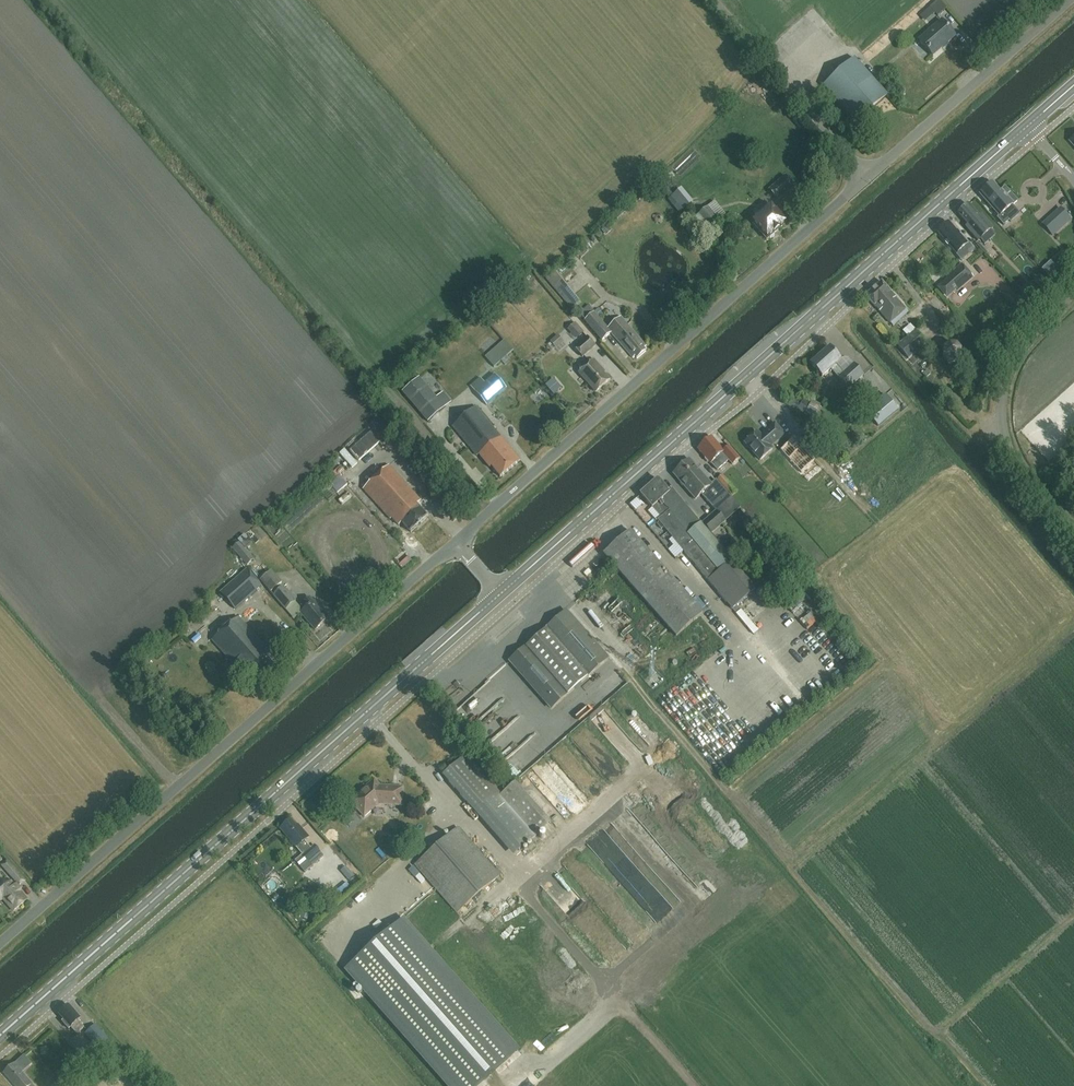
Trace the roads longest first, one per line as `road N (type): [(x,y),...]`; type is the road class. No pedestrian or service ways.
road 1 (primary): [(499,594),(1026,126)]
road 2 (primary): [(0,1031),(499,594)]
road 3 (unclassified): [(0,940),(455,541)]
road 4 (unclassified): [(455,541),(868,175)]
road 5 (unclassified): [(1073,536),(1015,461),(1001,406),(1014,356),(1073,292)]
road 6 (unclassified): [(868,175),(1069,0)]
road 7 (unclassified): [(868,175),(715,0)]

